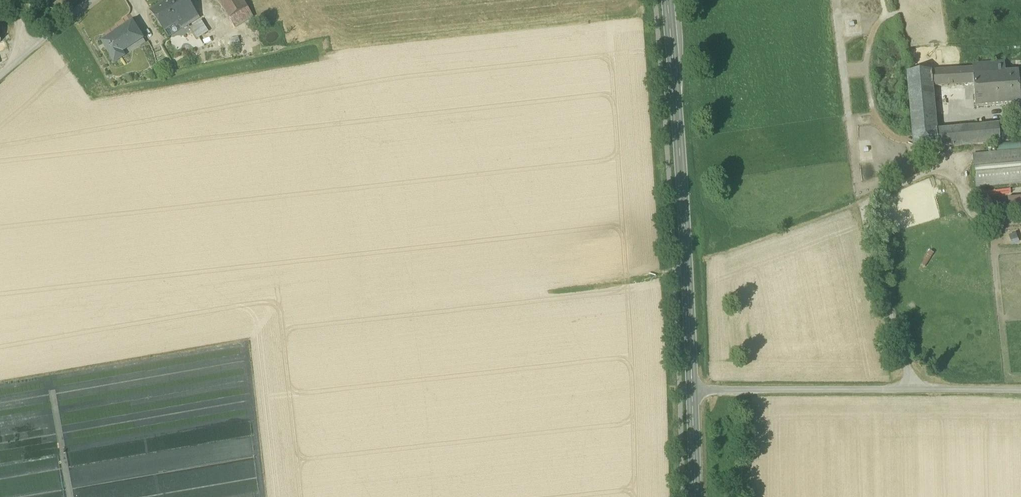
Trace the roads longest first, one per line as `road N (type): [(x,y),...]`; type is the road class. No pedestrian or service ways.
road 1 (secondary): [(692,390),(668,0)]
road 2 (unclassified): [(1020,391),(692,390)]

